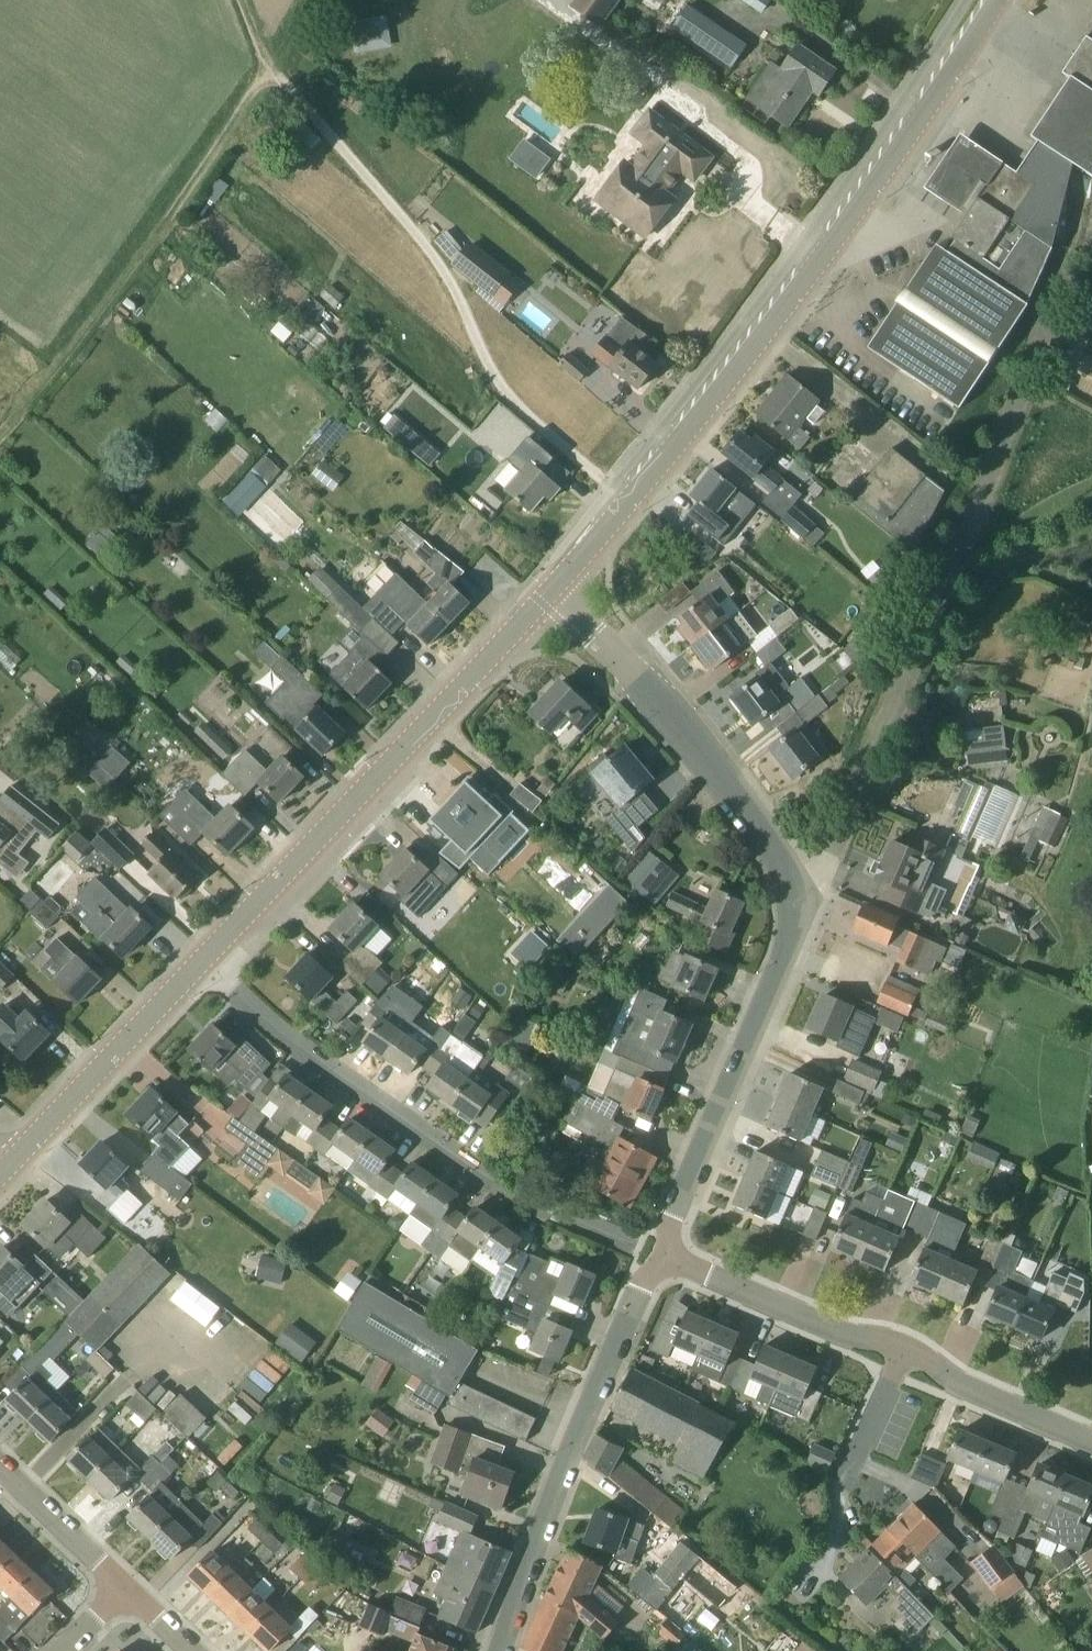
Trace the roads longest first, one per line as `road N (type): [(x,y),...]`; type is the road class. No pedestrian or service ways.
road 1 (secondary): [(554,589),(741,364),(997,0)]
road 2 (track): [(613,487),(511,397),(451,274),(283,61)]
road 3 (residential): [(656,1255),(451,1137),(203,960)]
road 4 (secondary): [(203,960),(554,589)]
road 5 (track): [(0,415),(283,61)]
road 6 (tertiary): [(504,1650),(560,1486),(656,1255)]
road 7 (tertiary): [(656,1255),(784,961),(796,916),(793,885)]
road 8 (tertiary): [(793,885),(751,812),(554,589)]
road 9 (residential): [(793,885),(833,850),(955,564)]
road 10 (secondary): [(11,1162),(203,960)]
road 11 (residential): [(897,1356),(656,1255)]
road 12 (residential): [(802,1589),(841,1525),(844,1482),(897,1356)]
road 13 (residential): [(1091,1442),(897,1356)]
road 14 (residential): [(22,1487),(130,1378)]
road 15 (residential): [(125,1588),(22,1487)]

